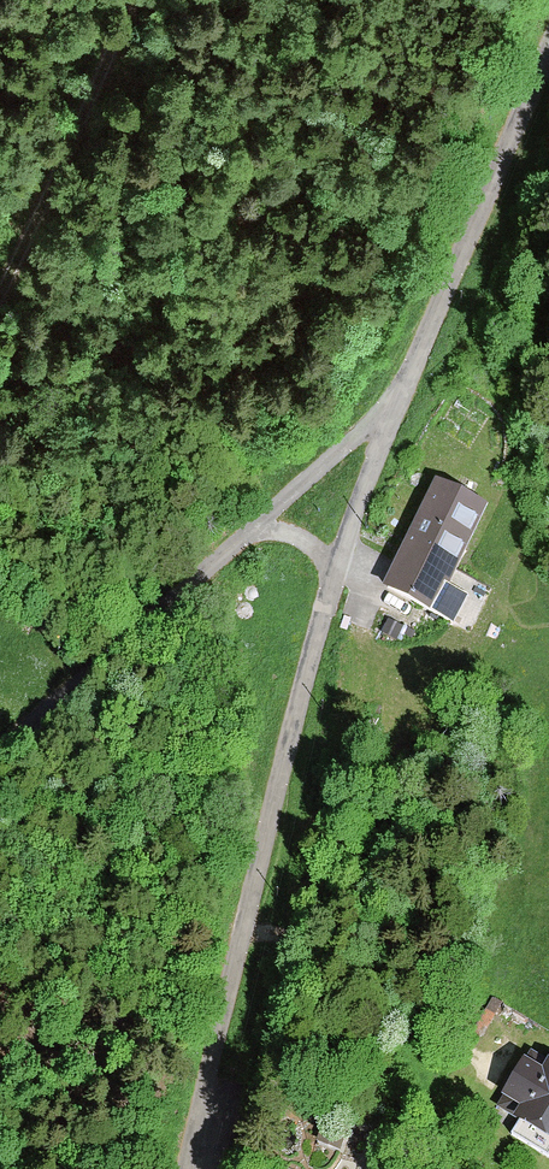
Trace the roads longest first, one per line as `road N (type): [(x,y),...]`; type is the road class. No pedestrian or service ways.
road 1 (unclassified): [(188,1168),(337,573)]
road 2 (unclassified): [(396,406),(548,33)]
road 3 (unclassified): [(272,515),(0,764)]
road 4 (track): [(133,0),(0,294)]
road 5 (unclassified): [(337,573),(396,406)]
road 6 (unclassified): [(272,515),(396,406)]

